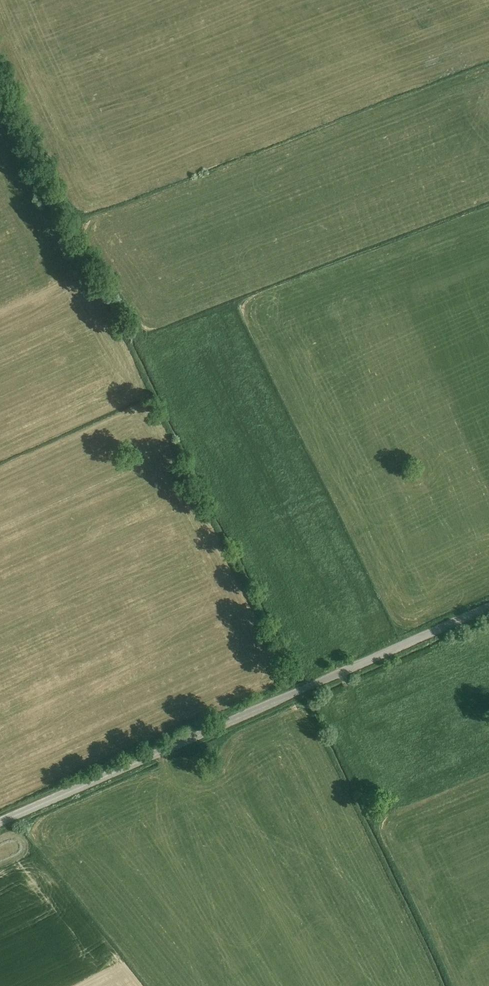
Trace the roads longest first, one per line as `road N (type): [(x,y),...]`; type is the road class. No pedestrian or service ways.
road 1 (unclassified): [(0,823),(488,609)]

